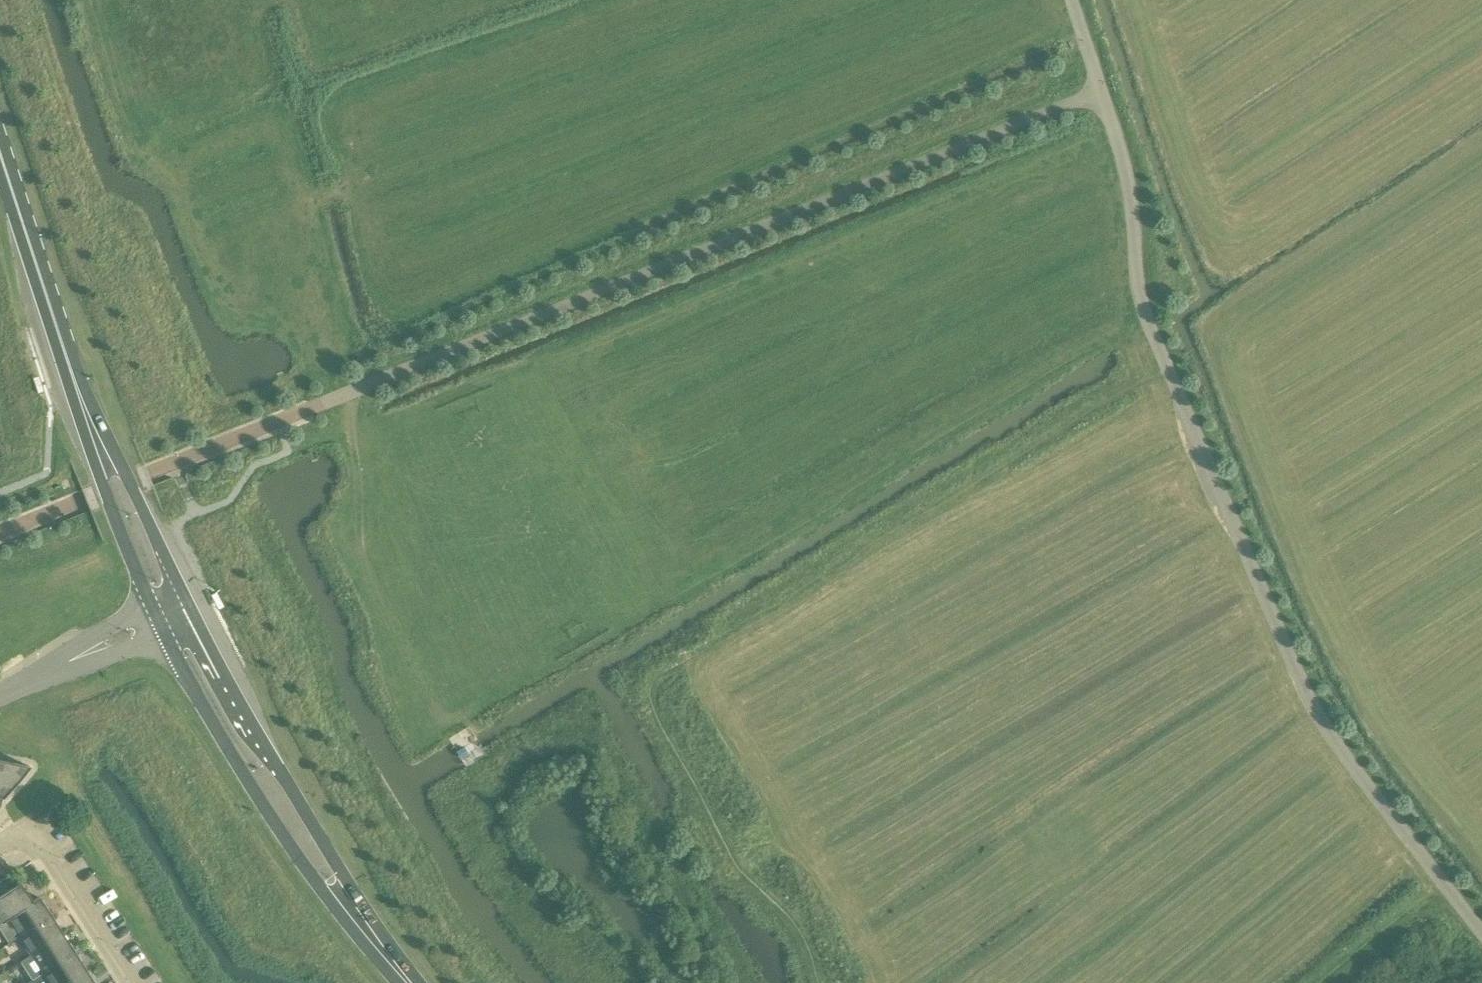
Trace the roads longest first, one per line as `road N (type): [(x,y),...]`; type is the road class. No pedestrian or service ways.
road 1 (unclassified): [(1073,0),(1125,168),(1143,310),(1306,693),(1481,932)]
road 2 (secondary): [(175,613),(105,464),(0,147)]
road 3 (secondary): [(411,982),(309,845),(175,613)]
road 4 (track): [(400,645),(357,545),(350,422),(355,390)]
road 5 (residential): [(132,982),(45,852),(28,843),(0,847)]
road 6 (unclassified): [(0,697),(175,613)]

